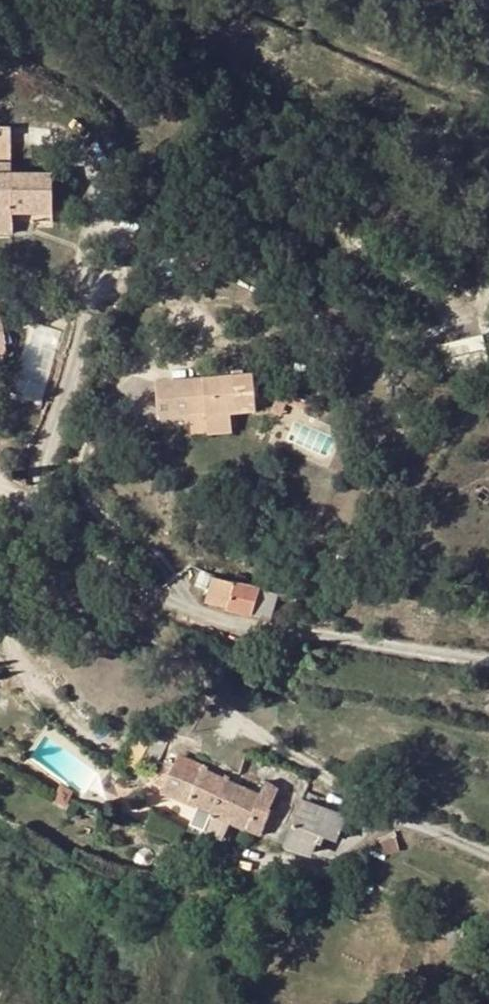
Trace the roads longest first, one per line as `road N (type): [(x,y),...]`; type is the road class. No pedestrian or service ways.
road 1 (residential): [(0,478),(153,590),(214,615),(488,662)]
road 2 (residential): [(488,860),(377,808)]

